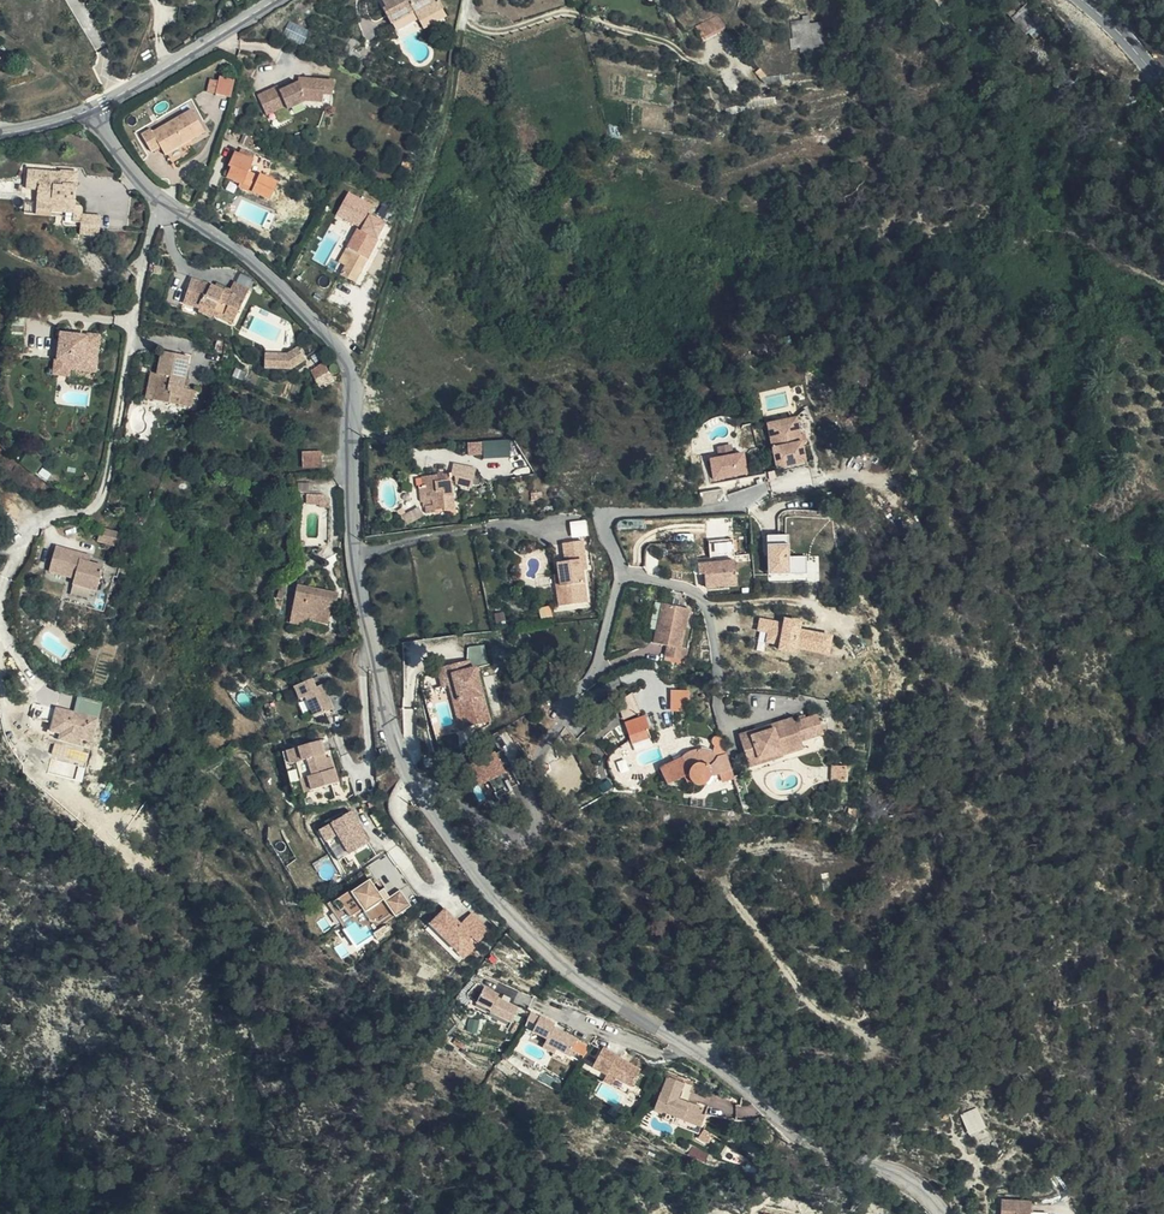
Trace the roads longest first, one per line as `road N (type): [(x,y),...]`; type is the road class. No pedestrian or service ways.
road 1 (residential): [(164,200),(242,250),(345,354),(353,389),(353,558),(390,726),(417,792)]
road 2 (residential): [(417,792),(488,896),(566,971),(677,1039),(791,1131),(918,1185),(944,1213)]
road 3 (residential): [(164,200),(99,501),(28,527),(0,601)]
road 4 (residential): [(417,792),(444,796),(527,843),(532,769),(600,657),(623,572)]
road 5 (tertiary): [(274,0),(88,111)]
road 6 (residential): [(623,572),(605,527),(611,514),(719,509),(761,491)]
road 7 (residential): [(623,572),(697,594),(712,636),(715,695)]

